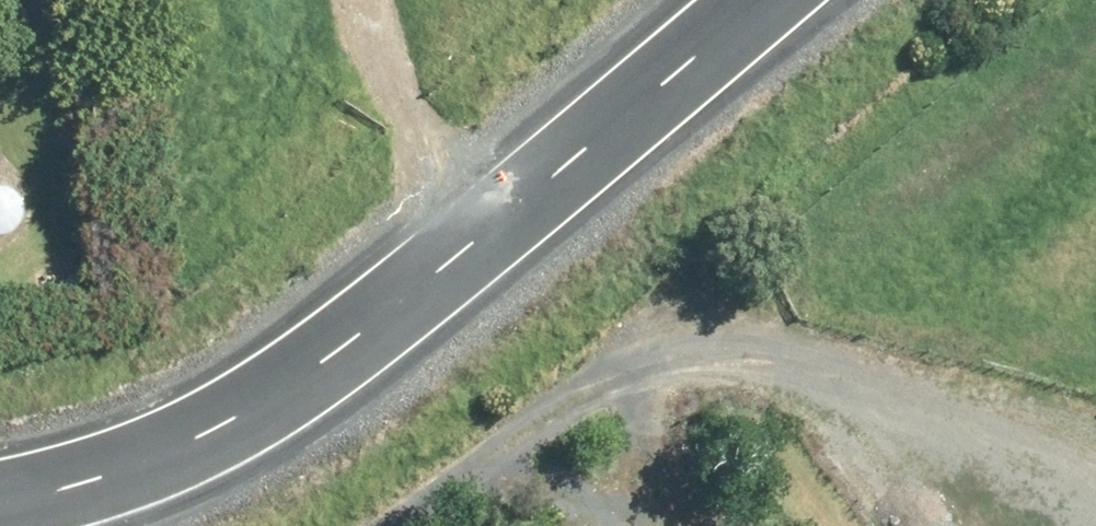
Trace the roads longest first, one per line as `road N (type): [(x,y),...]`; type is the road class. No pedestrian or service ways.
road 1 (unclassified): [(0,506),(148,465),(293,390),(765,0)]
road 2 (track): [(406,525),(492,452),(614,375),(727,362),(858,388),(1095,510)]
road 3 (track): [(530,200),(590,247),(614,375),(697,525)]

